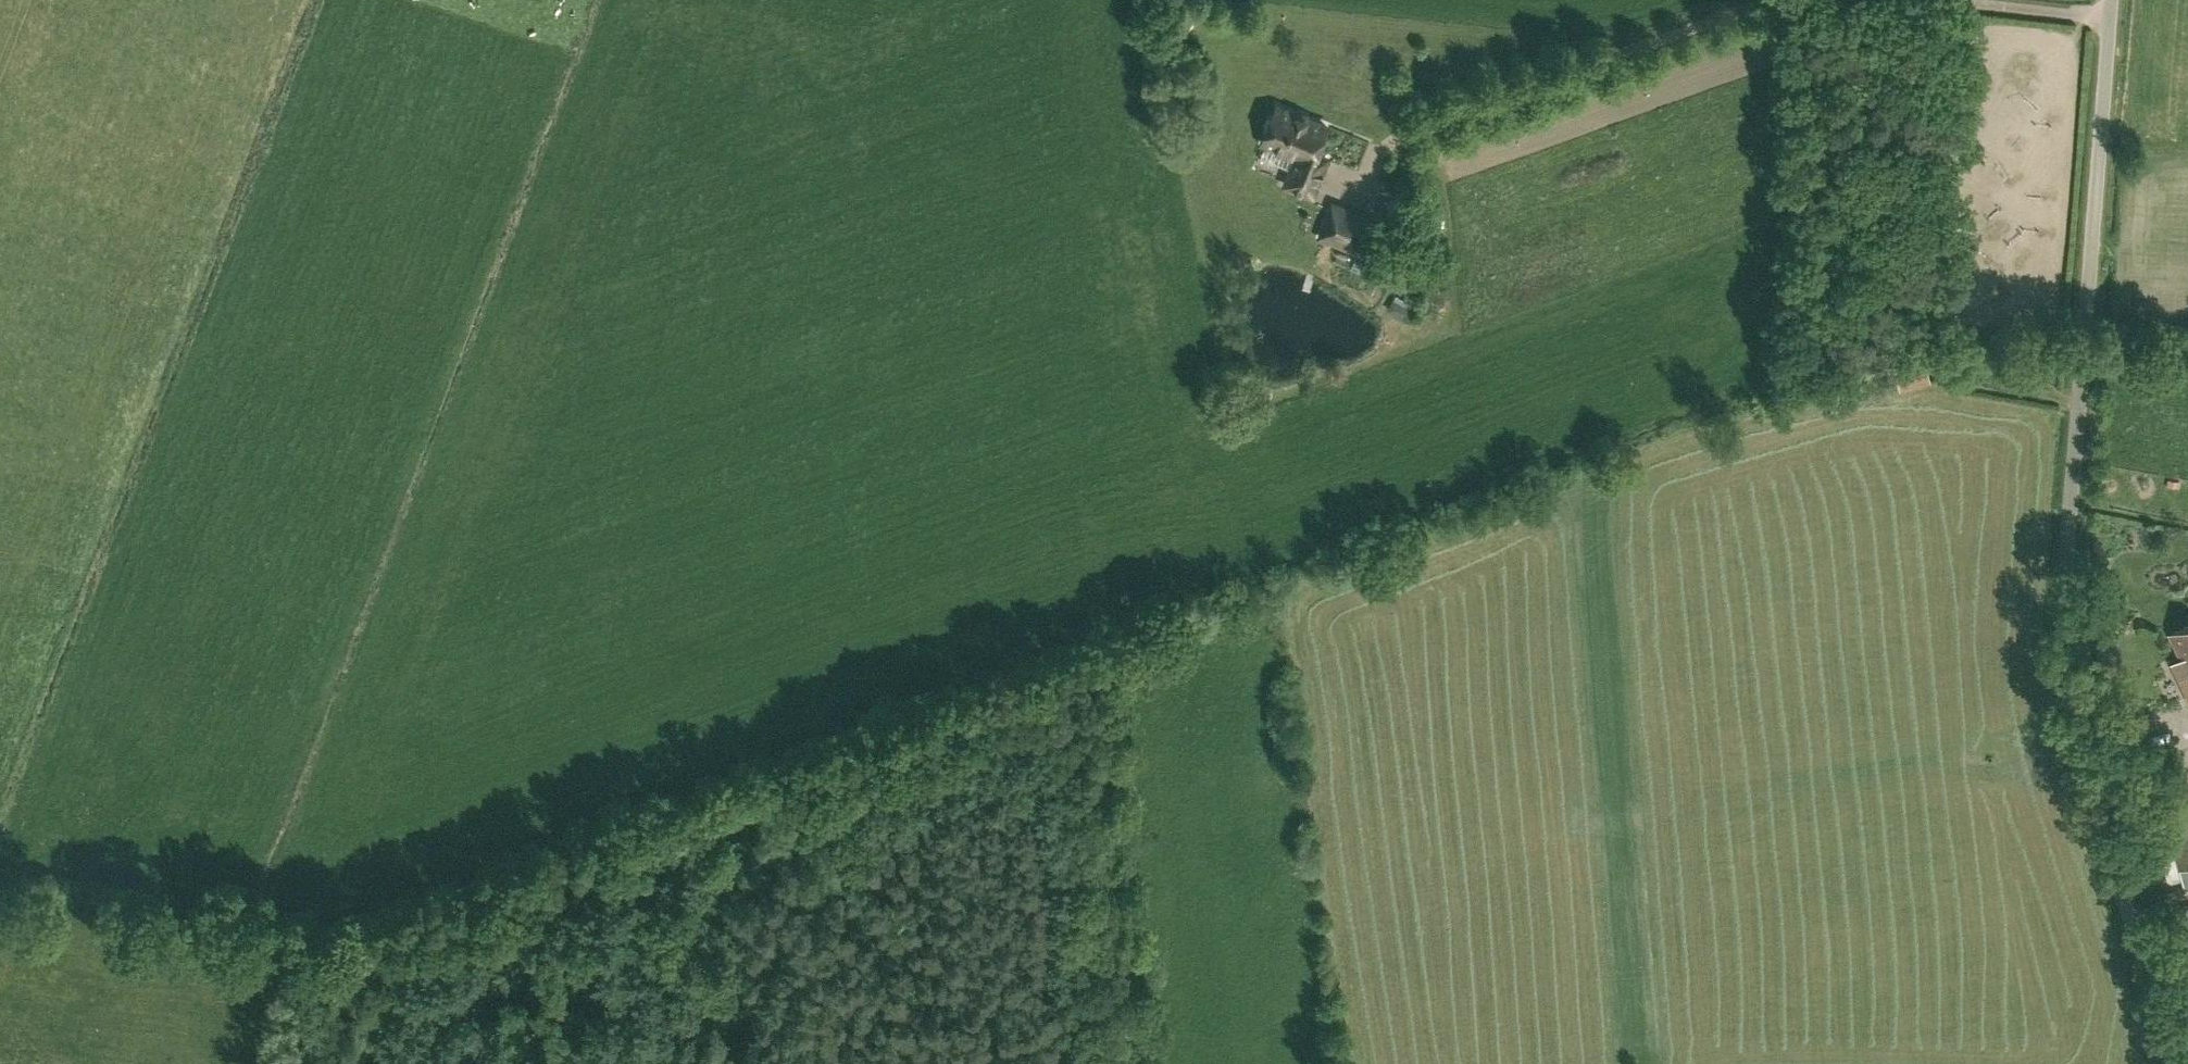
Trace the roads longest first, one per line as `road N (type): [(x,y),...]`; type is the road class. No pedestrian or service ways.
road 1 (unclassified): [(2182,1063),(2116,862),(2071,689),(2063,622),(2120,0)]

